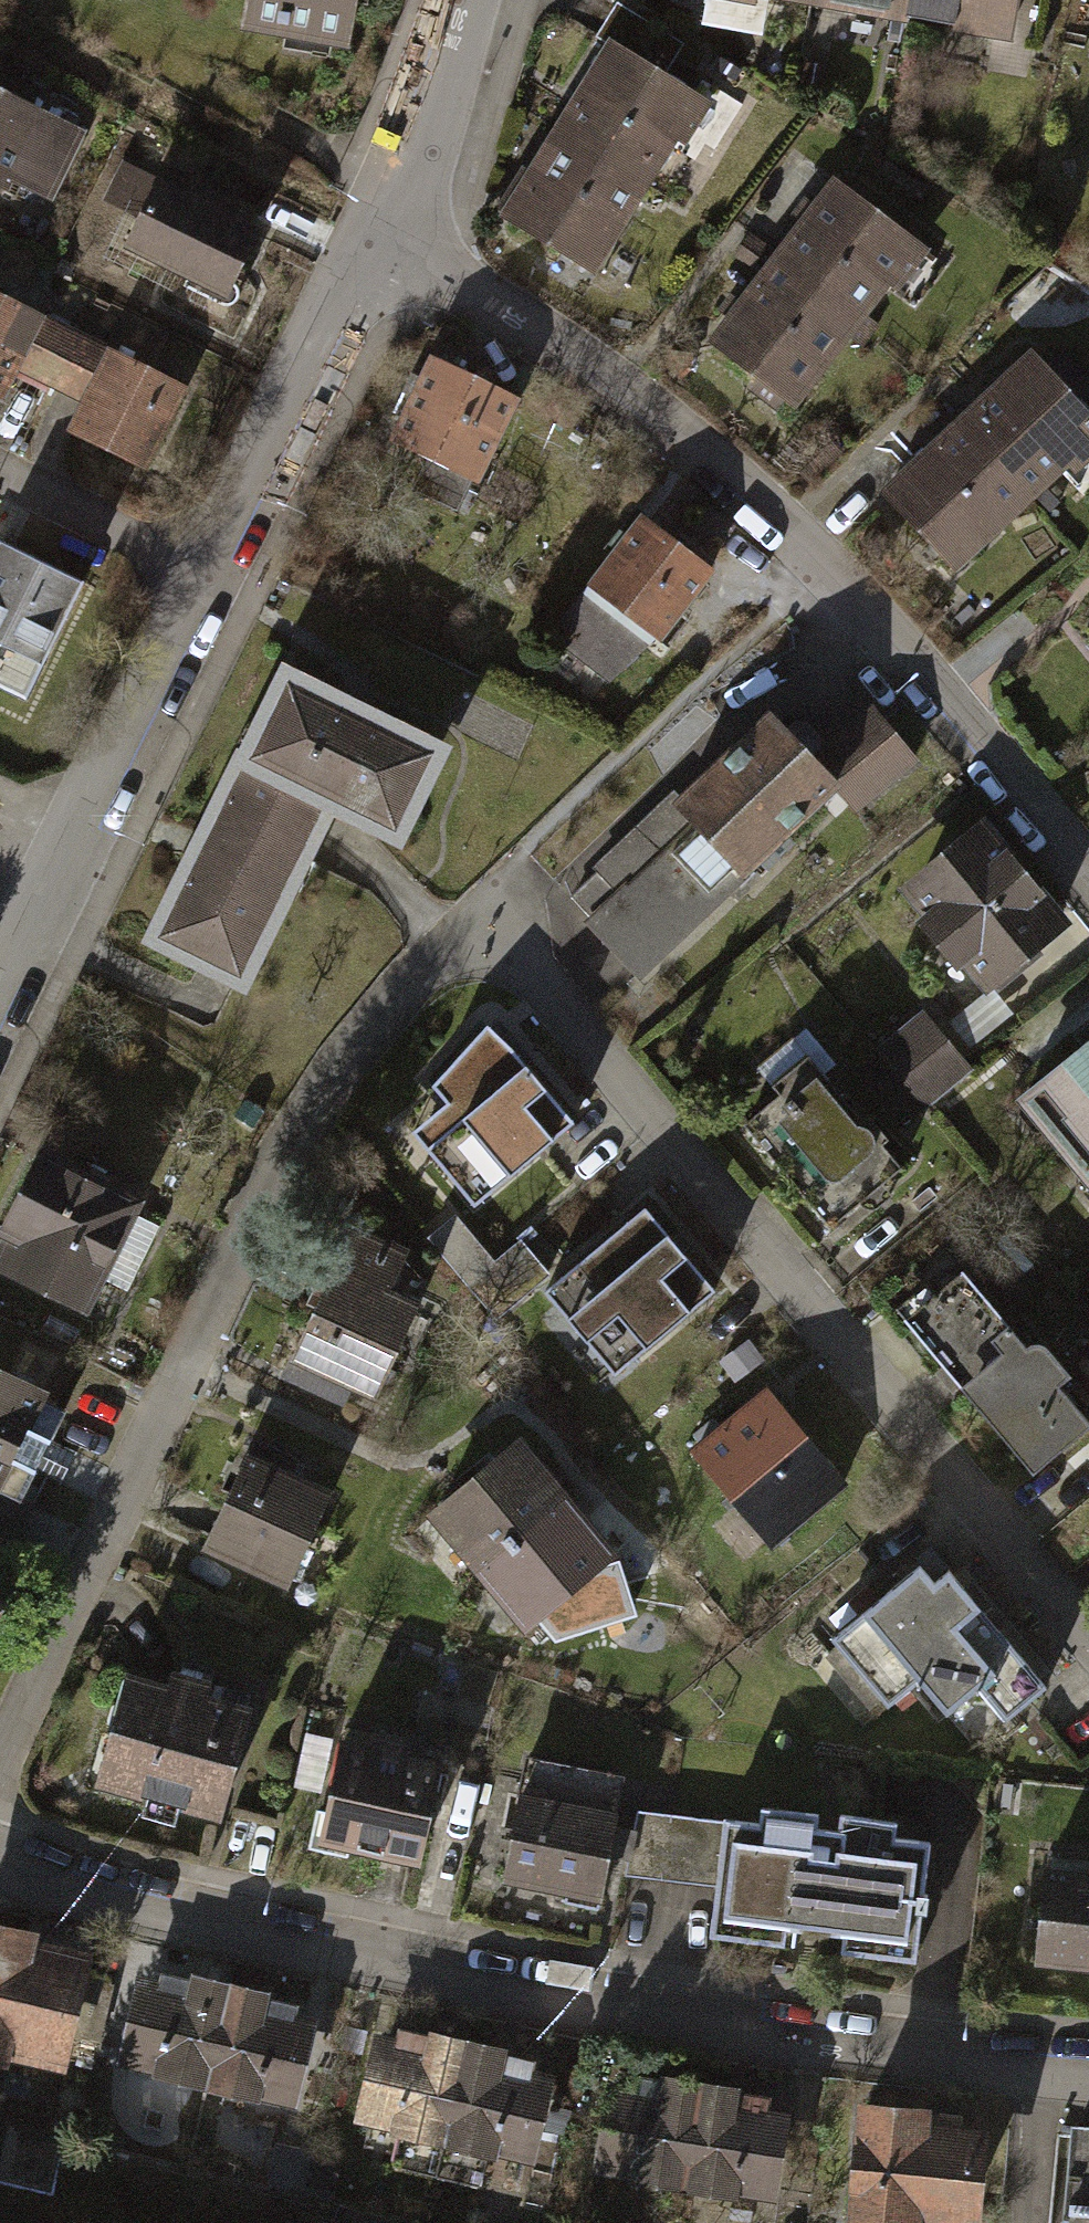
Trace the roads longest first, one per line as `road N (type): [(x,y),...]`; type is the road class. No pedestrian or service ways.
road 1 (residential): [(0,1744),(284,1131),(369,1014),(474,911),(1088,1643)]
road 2 (residential): [(1088,2069),(717,2020),(223,1922),(0,1851)]
road 3 (residential): [(375,238),(605,367),(744,479),(928,665),(1088,863)]
road 4 (residential): [(0,986),(203,581)]
road 5 (residential): [(203,581),(375,238)]
road 6 (residential): [(375,238),(459,0)]
road 7 (residential): [(203,581),(0,478)]

